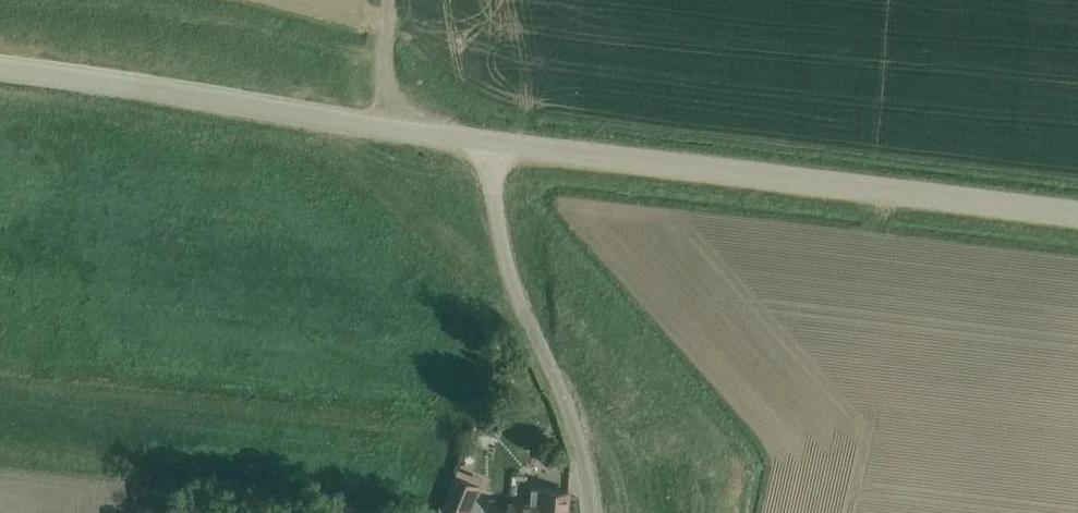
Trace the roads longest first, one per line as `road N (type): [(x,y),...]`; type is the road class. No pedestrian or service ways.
road 1 (unclassified): [(1077,214),(497,143)]
road 2 (unclassified): [(497,143),(0,69)]
road 3 (unclassified): [(592,512),(565,403),(518,304),(496,230),(497,143)]
road 4 (track): [(387,0),(386,127)]

